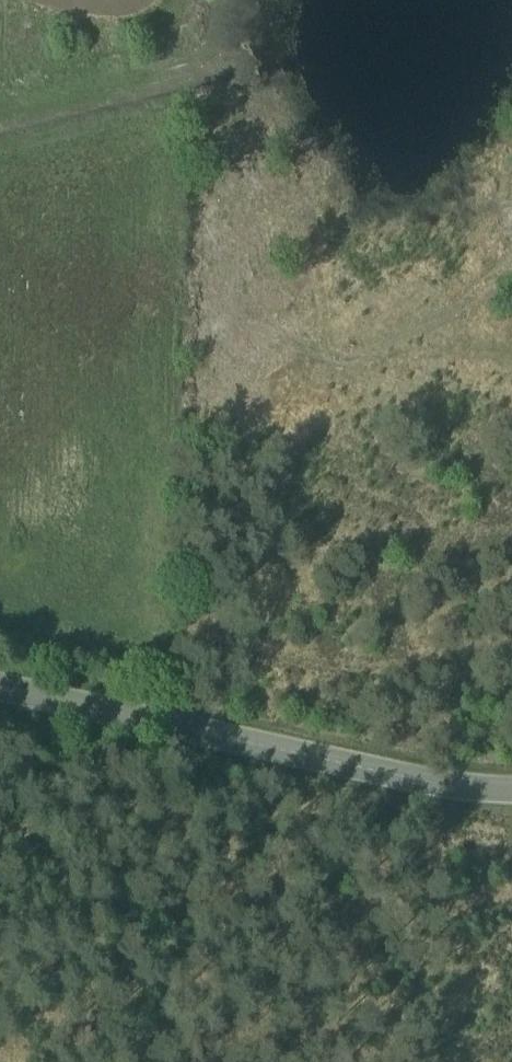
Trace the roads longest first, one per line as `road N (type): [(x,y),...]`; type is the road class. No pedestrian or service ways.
road 1 (unclassified): [(0,688),(347,766),(511,790)]

